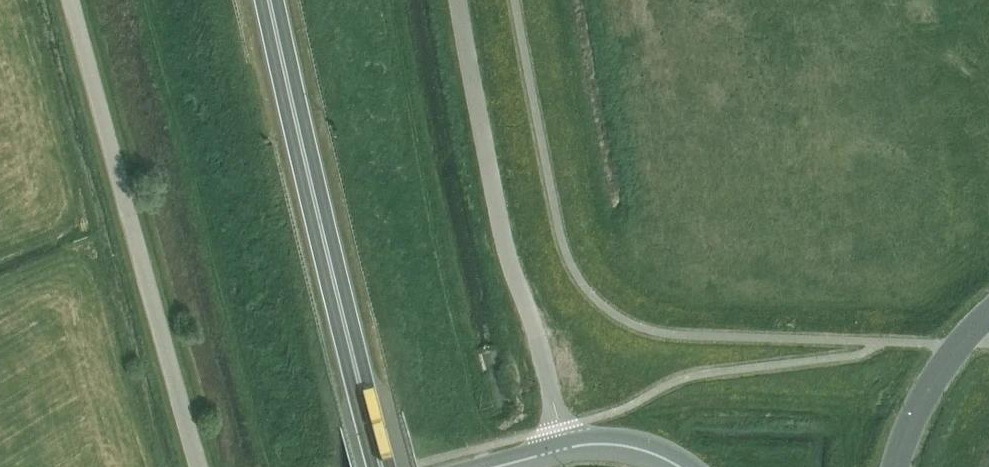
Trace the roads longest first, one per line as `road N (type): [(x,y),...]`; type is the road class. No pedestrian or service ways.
road 1 (unclassified): [(198,466),(71,0)]
road 2 (trunk): [(382,466),(268,0)]
road 3 (unclassified): [(565,449),(504,250),(458,0)]
road 4 (tertiary): [(988,311),(929,384),(894,466)]

